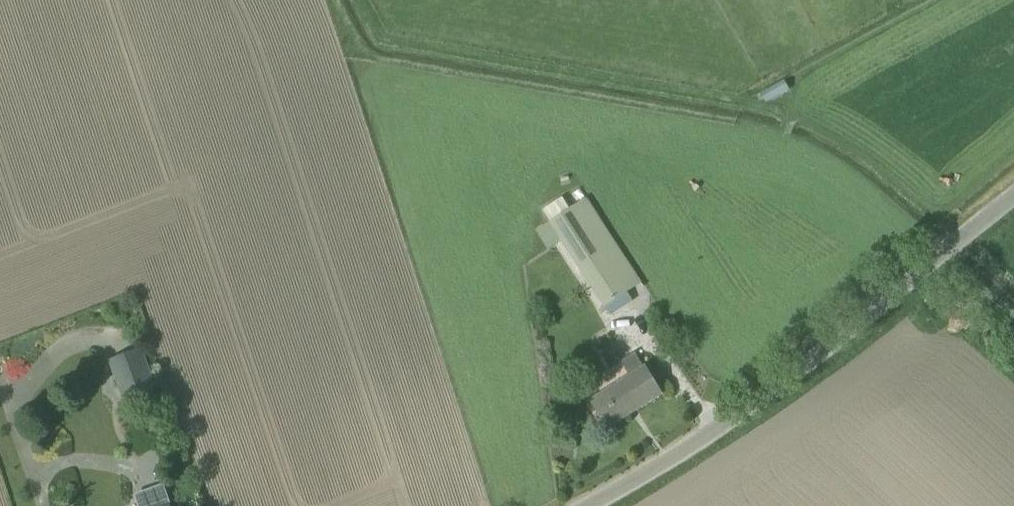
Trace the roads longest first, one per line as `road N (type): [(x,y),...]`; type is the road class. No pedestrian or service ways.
road 1 (unclassified): [(582,505),(676,462),(1013,205)]

